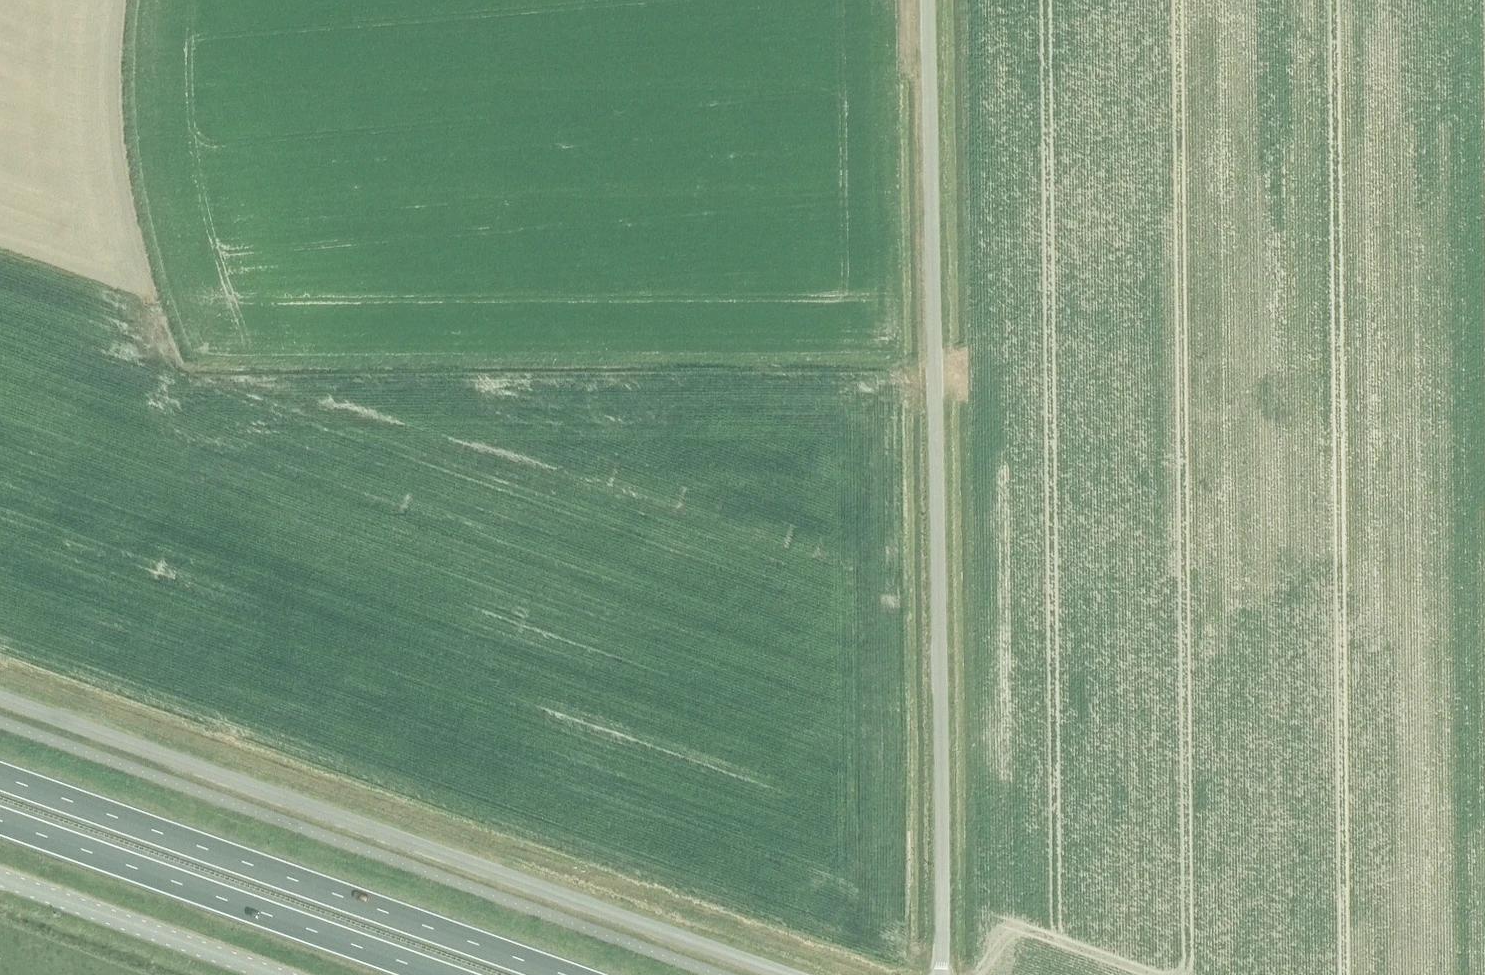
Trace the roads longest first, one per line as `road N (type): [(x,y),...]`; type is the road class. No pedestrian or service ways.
road 1 (unclassified): [(940,974),(928,0)]
road 2 (unclassified): [(793,974),(0,696)]
road 3 (trunk): [(580,974),(0,768)]
road 4 (trunk): [(0,819),(442,974)]
road 5 (unclassified): [(0,884),(265,974)]

